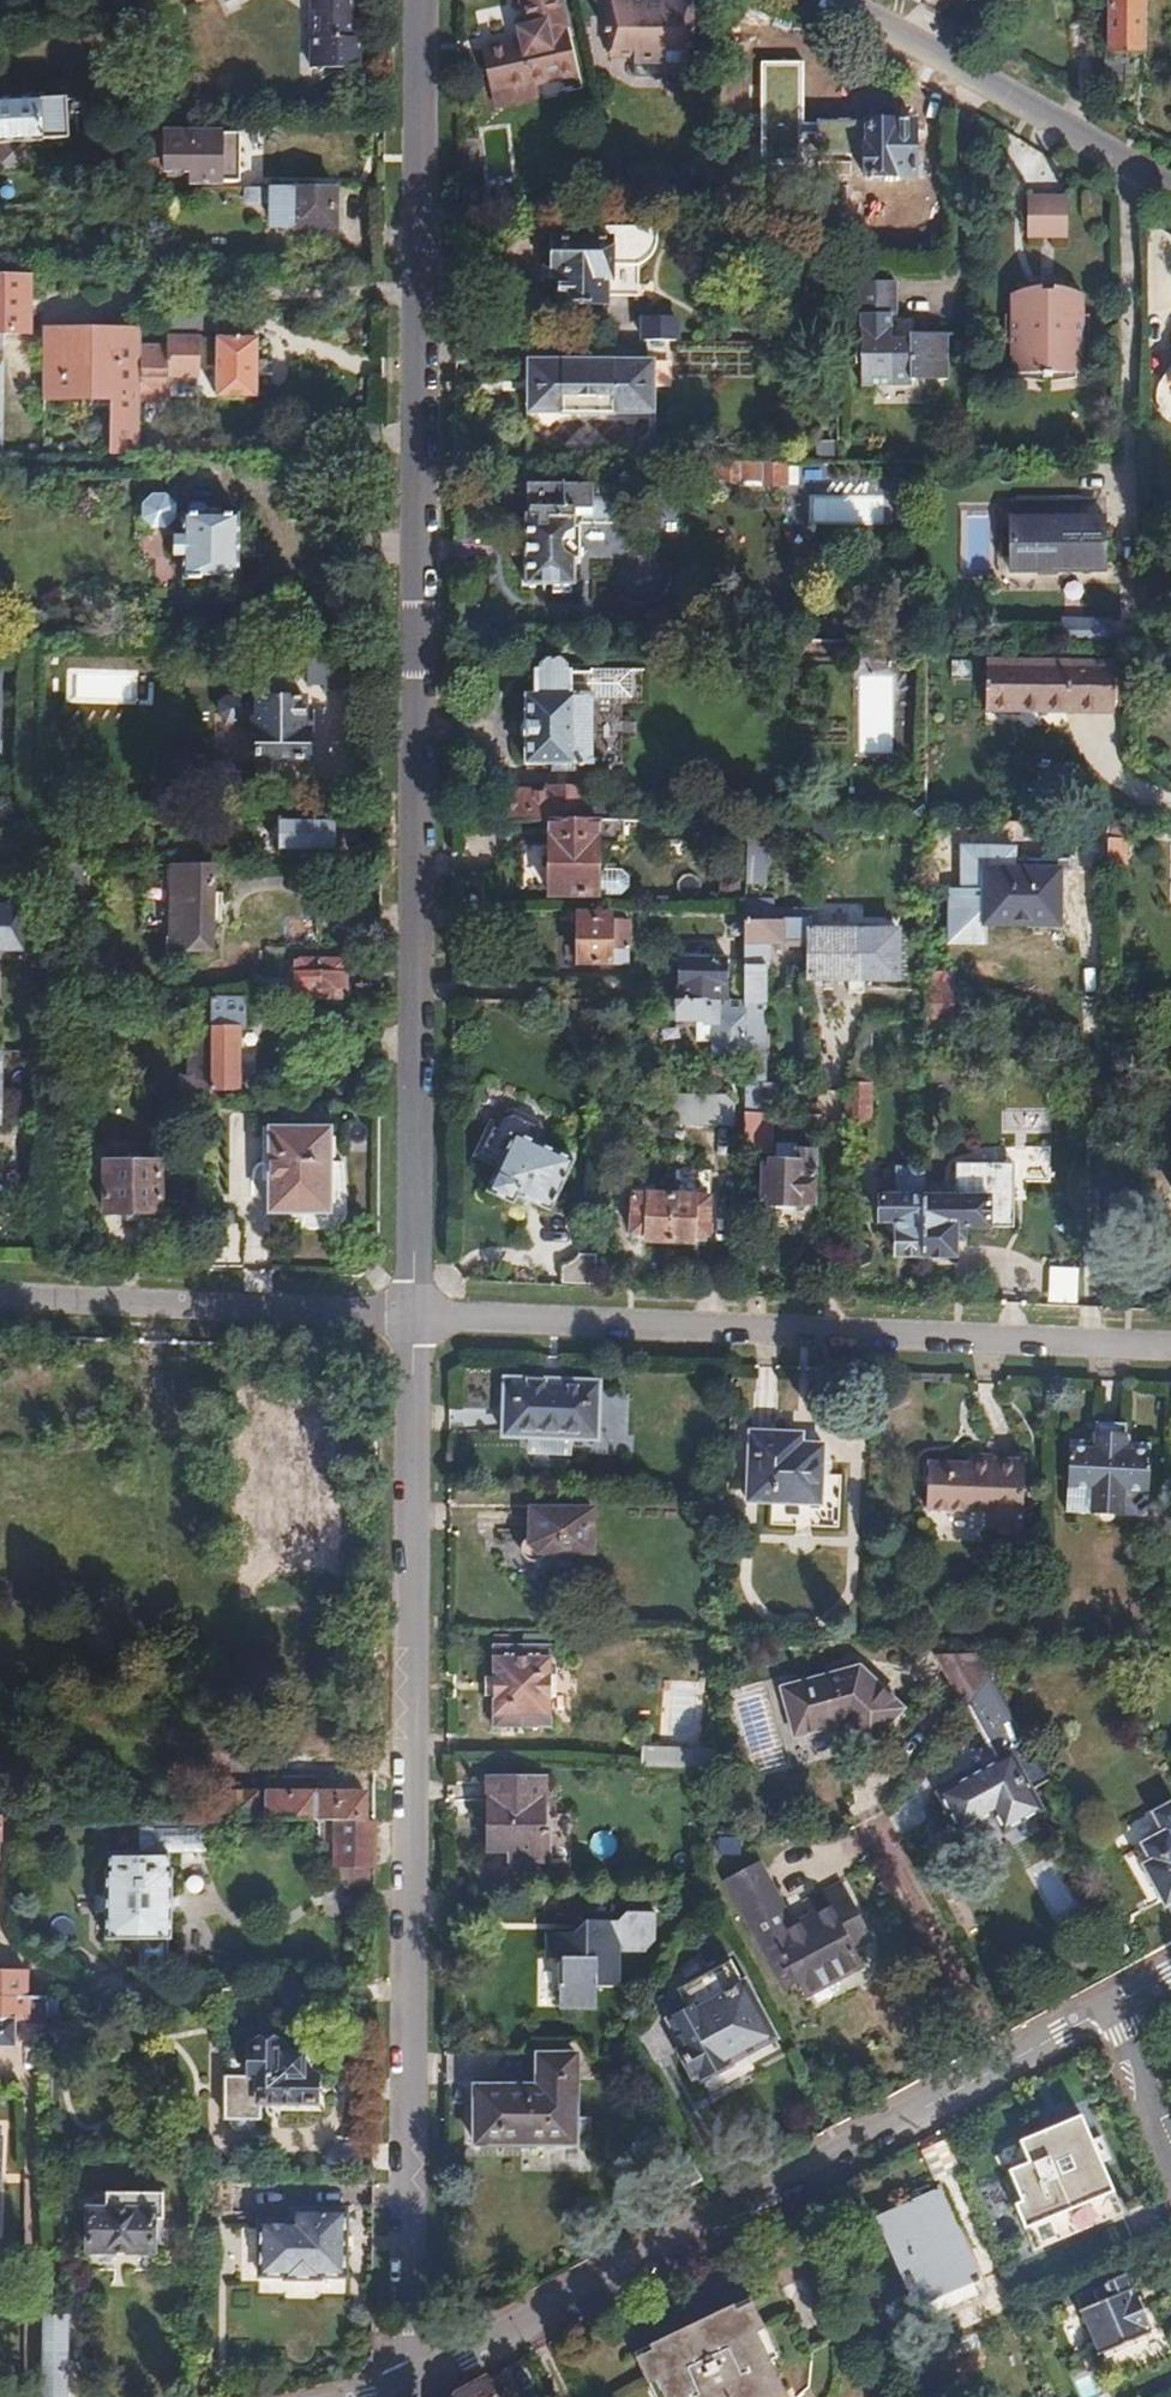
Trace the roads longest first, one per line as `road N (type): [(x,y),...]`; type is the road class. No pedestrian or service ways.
road 1 (residential): [(422,0),(412,1319)]
road 2 (residential): [(412,1319),(404,2382)]
road 3 (residential): [(404,2382),(1111,2005)]
road 4 (residential): [(1170,1349),(412,1319)]
road 5 (residential): [(412,1319),(0,1300)]
road 6 (residential): [(1121,168),(1123,515)]
road 7 (residential): [(823,0),(1121,168)]
road 8 (residential): [(1170,2150),(1111,2005)]

